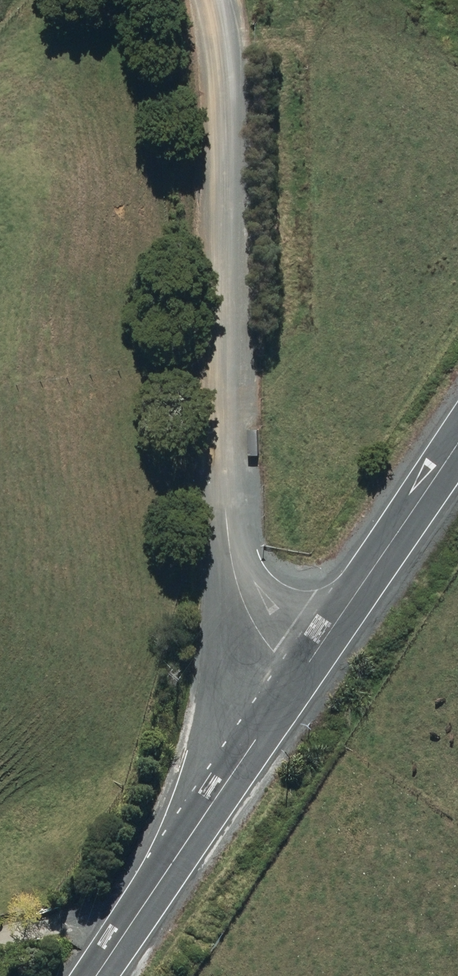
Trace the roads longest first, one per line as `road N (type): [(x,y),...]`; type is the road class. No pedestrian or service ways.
road 1 (unclassified): [(299,681),(254,647),(235,595),(184,0)]
road 2 (unclassified): [(98,975),(299,681)]
road 3 (unclassified): [(299,681),(457,442)]

